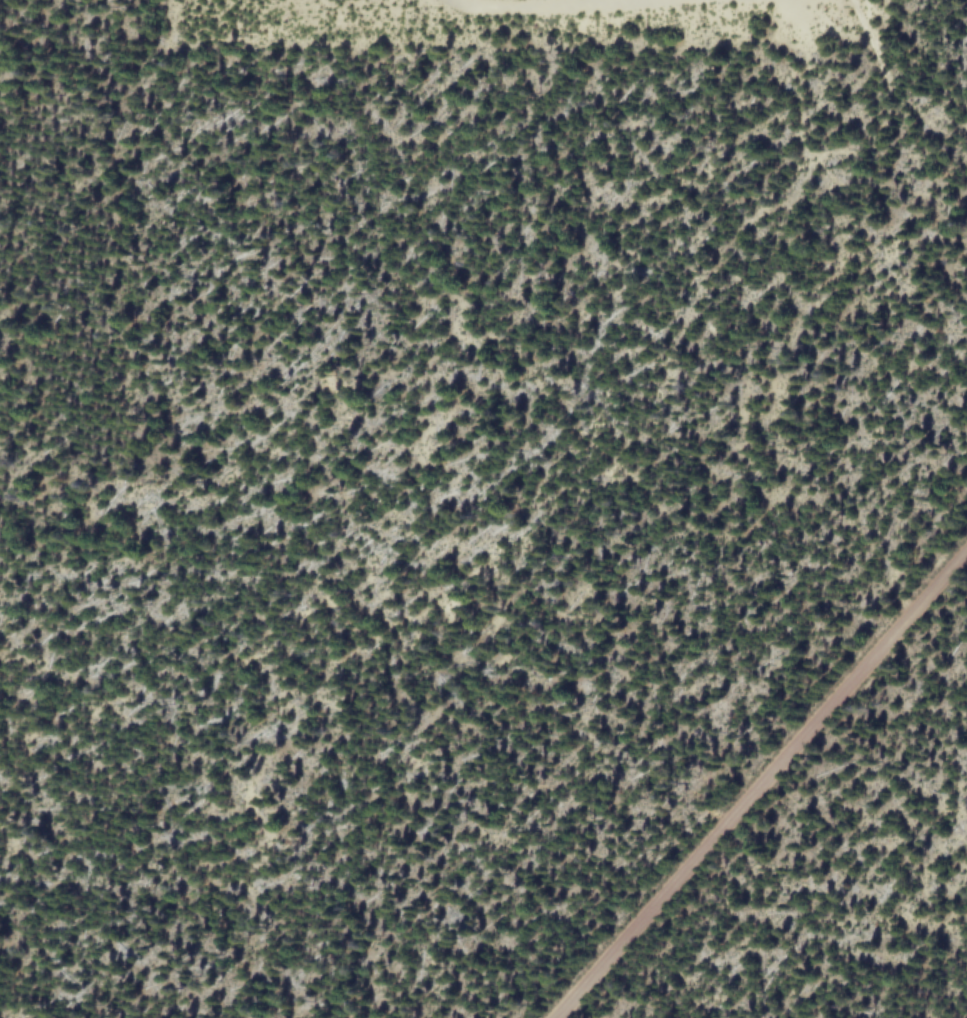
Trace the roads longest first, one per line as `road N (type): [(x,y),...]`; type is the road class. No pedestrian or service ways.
road 1 (residential): [(966,548),(555,1017)]

